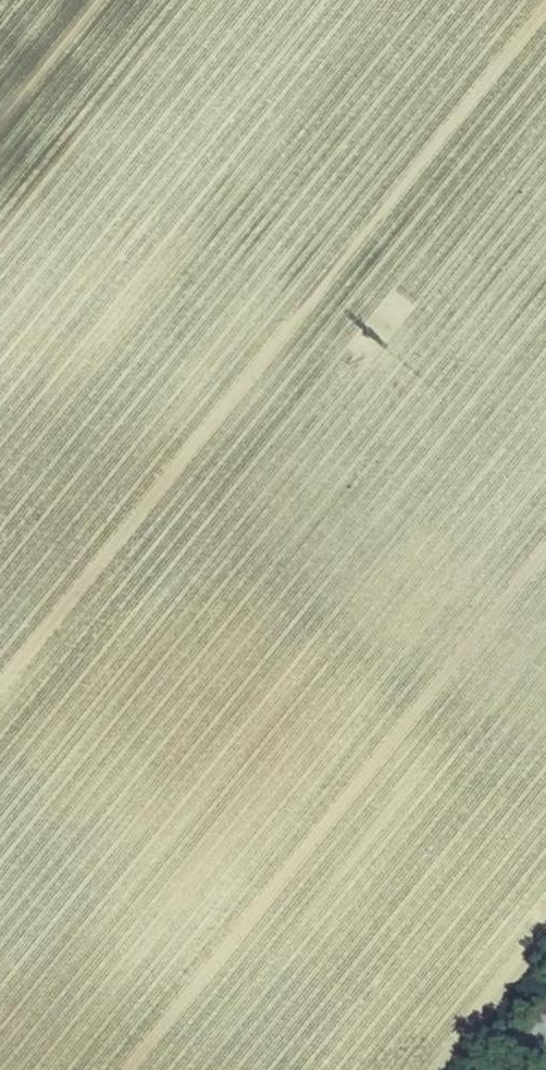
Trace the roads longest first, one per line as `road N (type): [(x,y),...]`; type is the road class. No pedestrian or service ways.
road 1 (track): [(433,1069),(545,933)]

